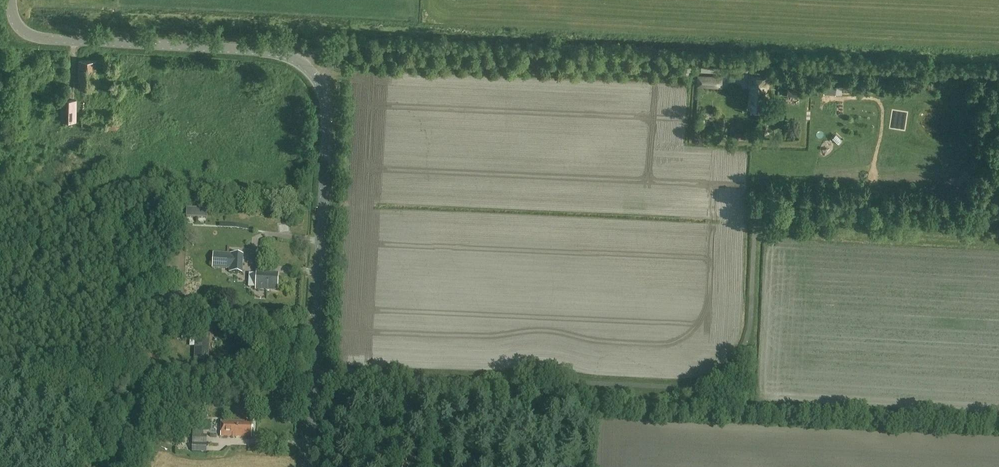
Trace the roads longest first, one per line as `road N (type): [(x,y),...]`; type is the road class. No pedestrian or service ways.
road 1 (tertiary): [(308,466),(327,121),(317,80),(276,53),(26,35),(10,0)]
road 2 (track): [(998,75),(369,45),(296,59)]
road 3 (track): [(317,80),(328,62),(346,56),(705,72)]

